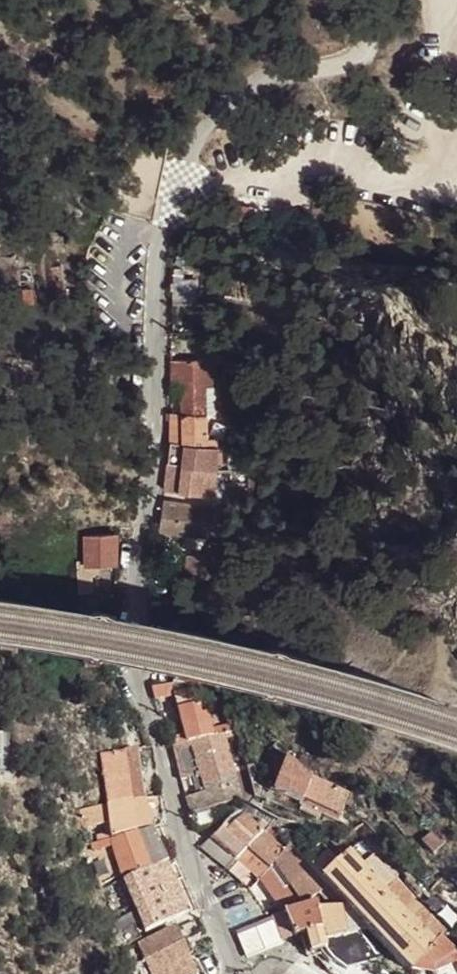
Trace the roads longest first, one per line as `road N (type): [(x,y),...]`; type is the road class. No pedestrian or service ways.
road 1 (residential): [(233,973),(136,672),(158,441),(158,292),(185,152),(214,117)]
road 2 (track): [(366,0),(369,32),(359,59),(259,83),(214,117)]

